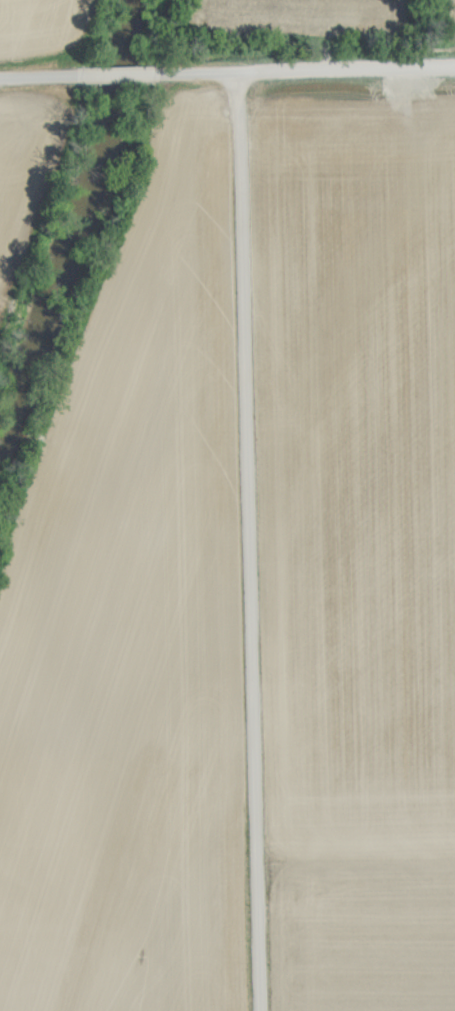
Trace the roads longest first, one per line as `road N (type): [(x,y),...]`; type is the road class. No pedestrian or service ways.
road 1 (residential): [(261,1010),(237,78)]
road 2 (residential): [(0,80),(454,70)]

